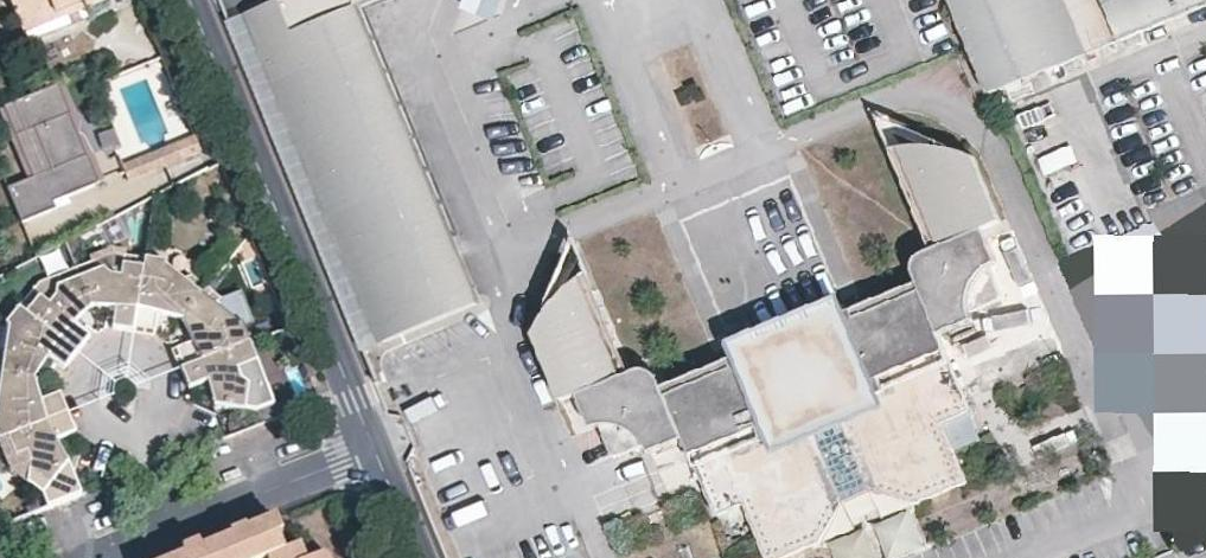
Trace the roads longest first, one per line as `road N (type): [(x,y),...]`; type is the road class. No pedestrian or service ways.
road 1 (residential): [(377,448),(195,0)]
road 2 (residential): [(174,522),(377,448)]
road 3 (residential): [(88,422),(82,393),(98,366),(143,358),(167,379),(171,407),(143,440)]

